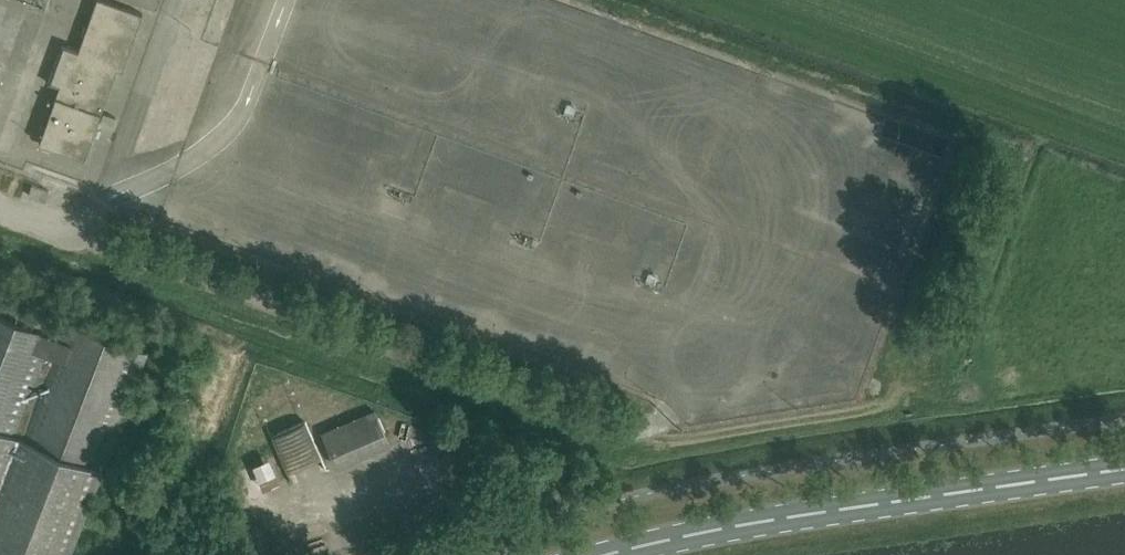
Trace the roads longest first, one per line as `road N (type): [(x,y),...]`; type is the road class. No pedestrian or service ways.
road 1 (primary): [(614,554),(792,515),(1124,468)]

